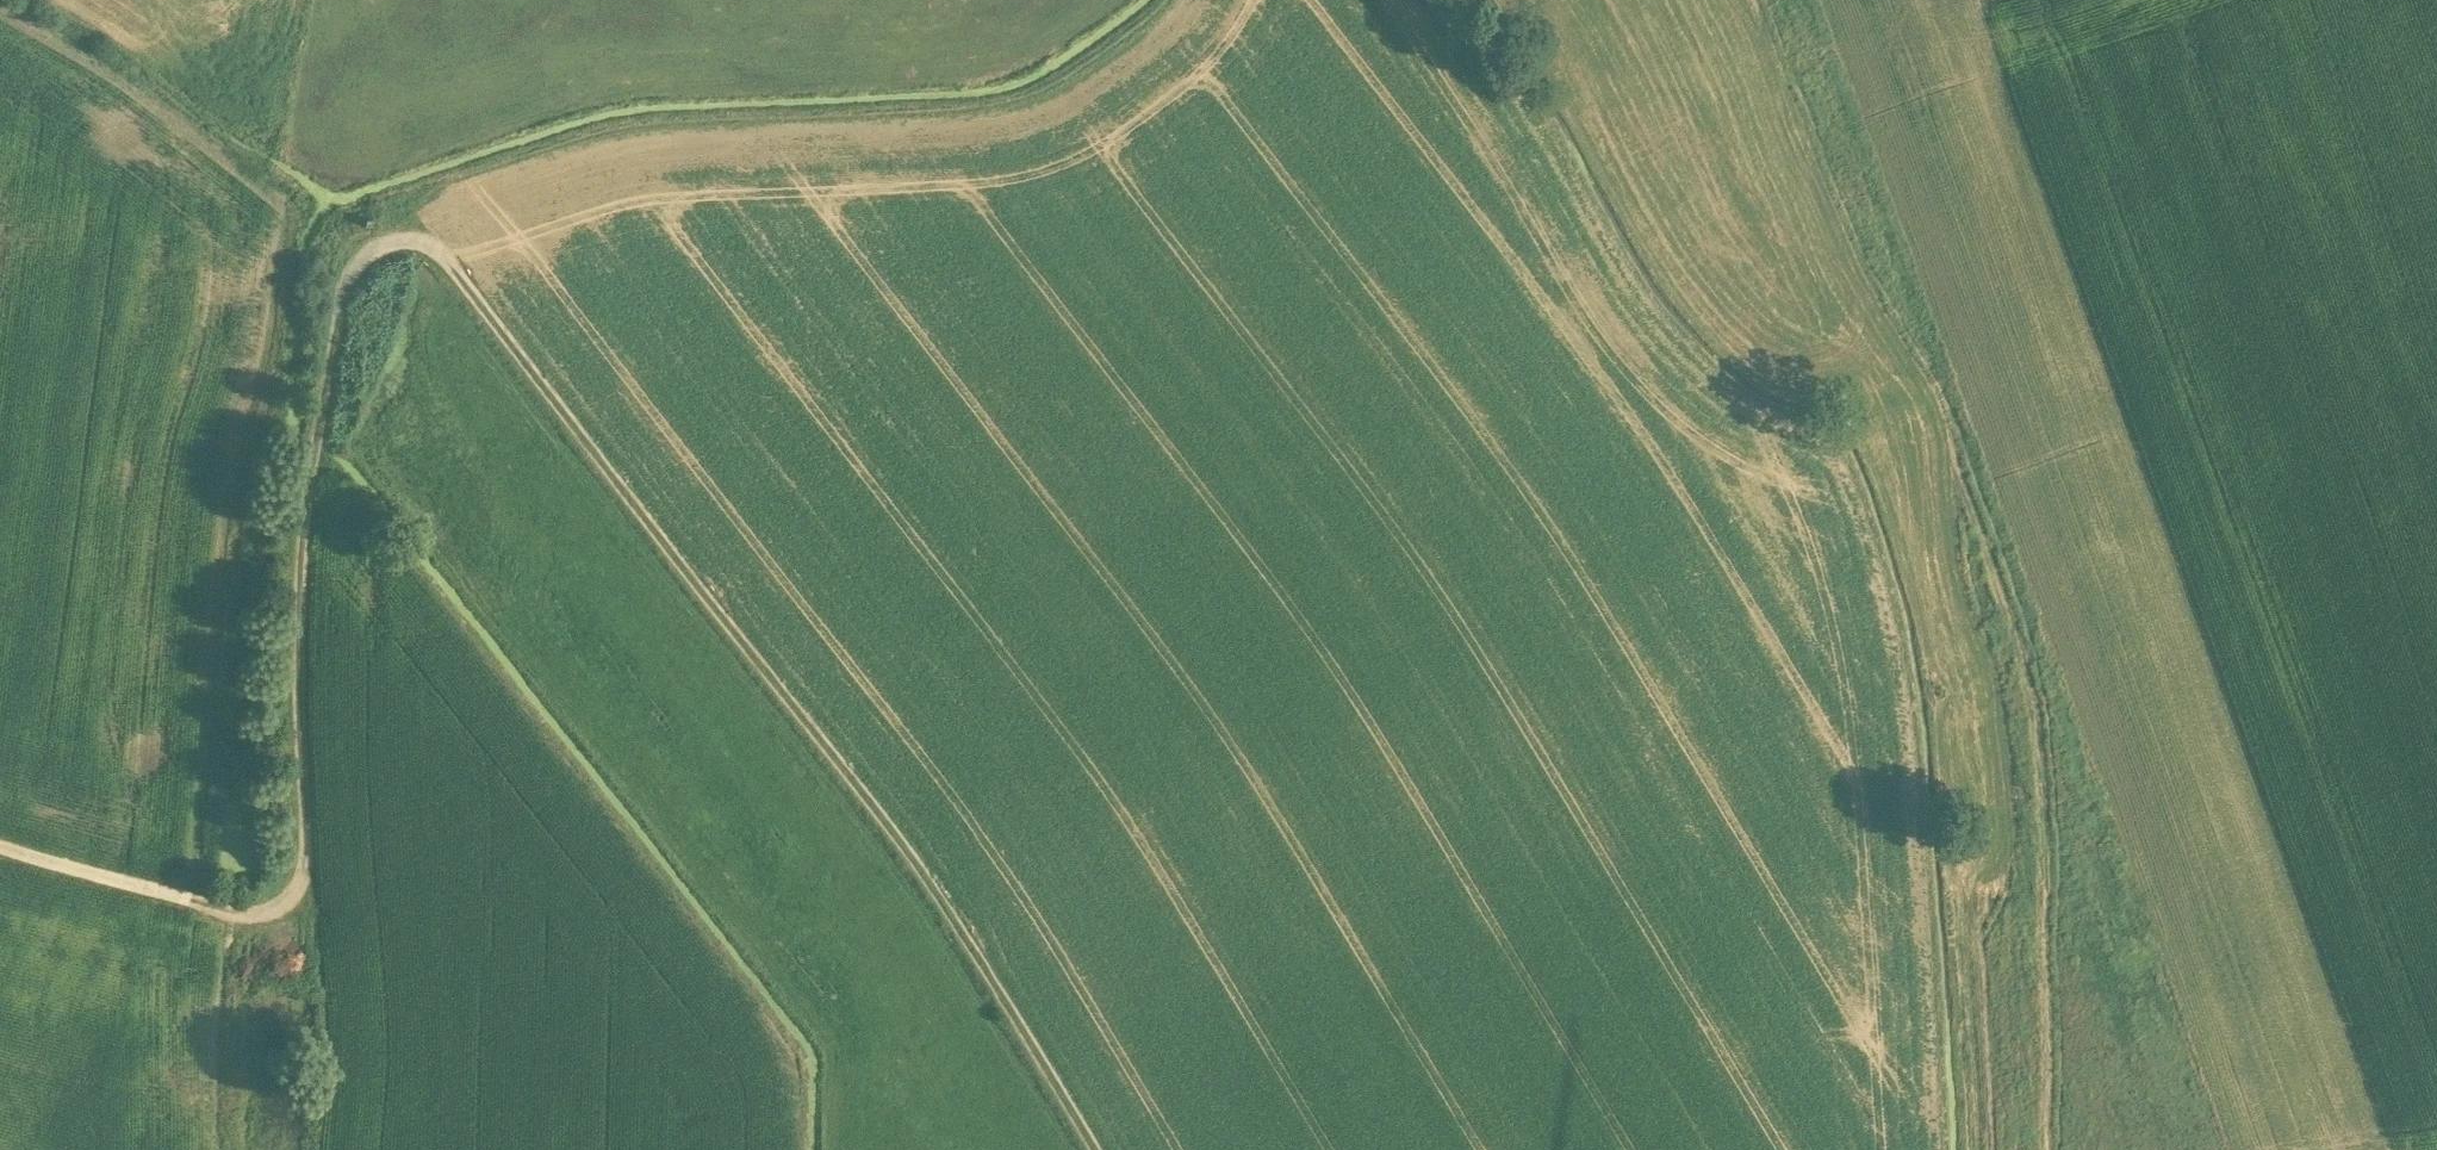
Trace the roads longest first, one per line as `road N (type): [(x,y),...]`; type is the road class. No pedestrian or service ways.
road 1 (track): [(1105,1149),(671,534),(425,244),(383,246),(358,282),(294,563),(287,753),(310,853),(305,900),(229,904),(0,842)]

